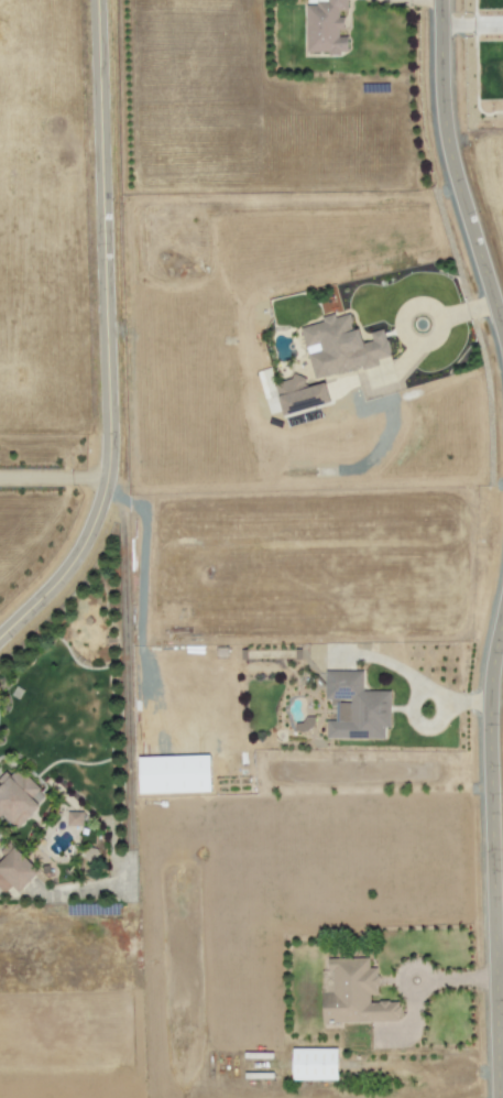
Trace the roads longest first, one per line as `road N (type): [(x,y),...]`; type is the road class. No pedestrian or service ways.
road 1 (residential): [(0,635),(64,569),(98,505),(107,465),(96,0)]
road 2 (residential): [(502,603),(488,717),(497,1097)]
road 3 (residential): [(438,0),(442,133),(502,339)]

